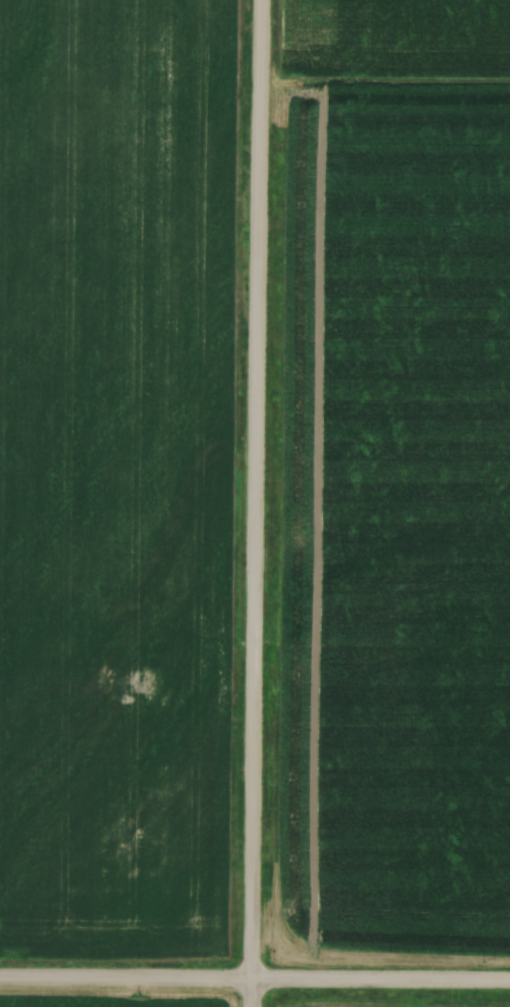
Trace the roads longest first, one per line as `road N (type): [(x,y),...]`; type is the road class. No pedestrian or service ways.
road 1 (residential): [(252,1006),(262,0)]
road 2 (residential): [(0,982),(509,985)]

